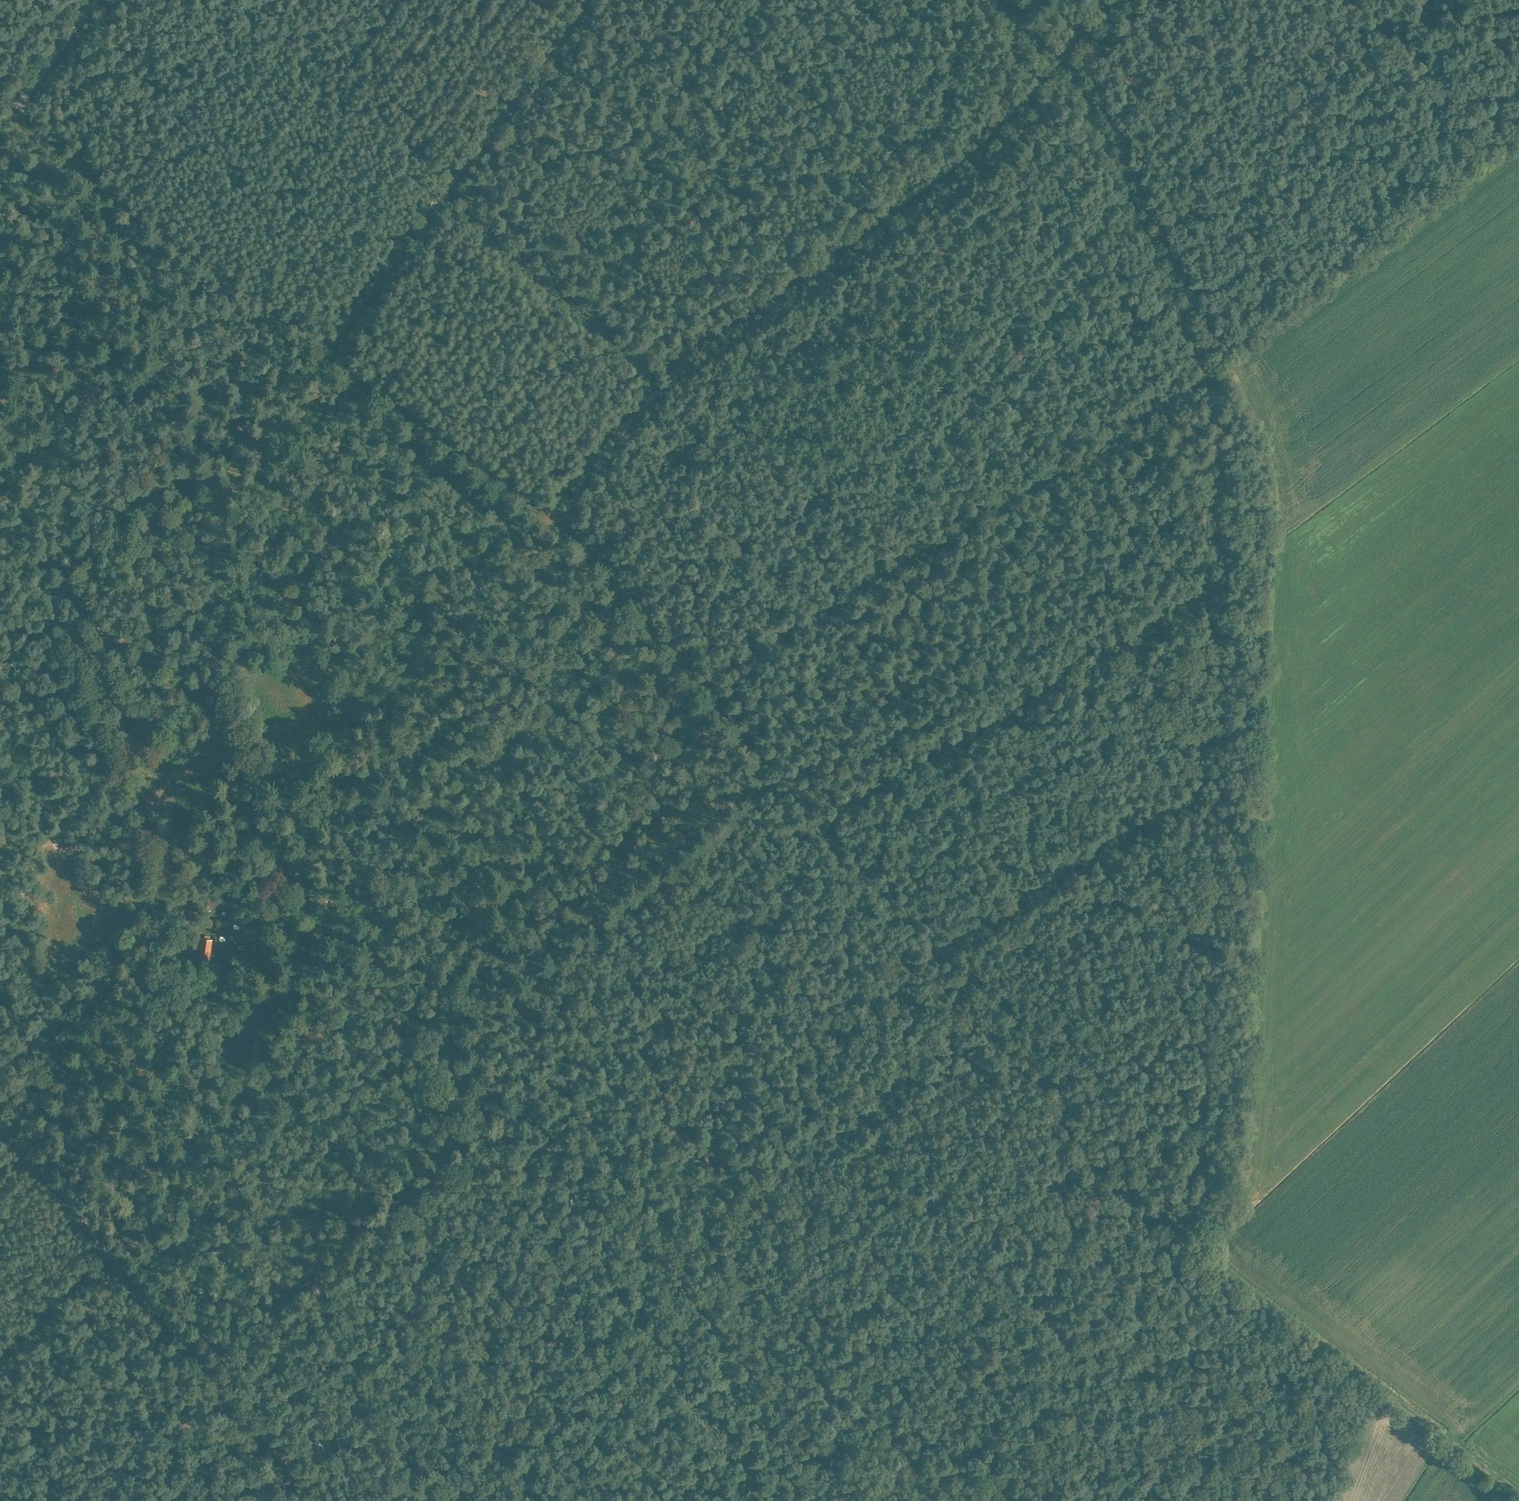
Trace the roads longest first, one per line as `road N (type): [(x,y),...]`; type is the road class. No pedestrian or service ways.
road 1 (track): [(244,455),(589,0)]
road 2 (track): [(115,925),(154,907),(238,816),(263,770),(235,672),(244,455)]
road 3 (track): [(1518,1487),(1199,1246)]
road 4 (track): [(190,867),(173,823),(111,724),(86,659),(86,633)]
road 5 (track): [(244,455),(189,539),(86,633)]
road 6 (track): [(95,0),(17,109)]

